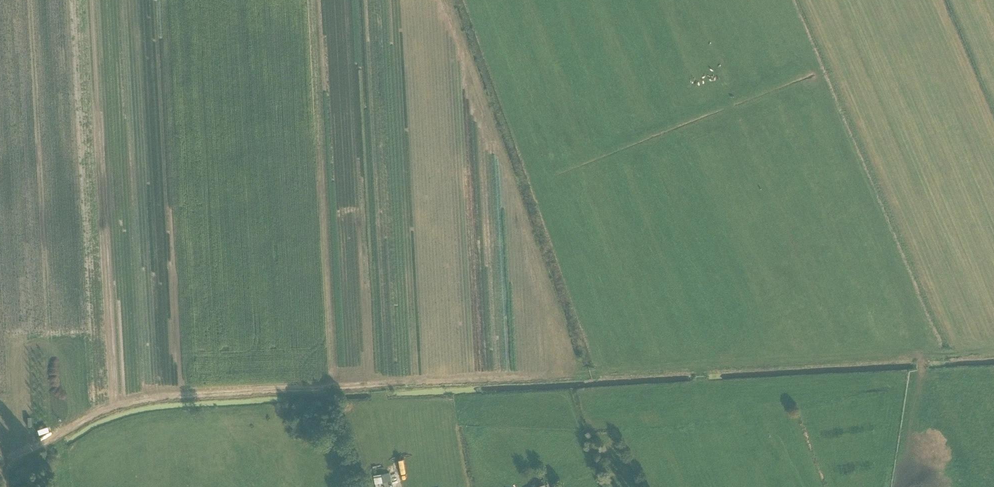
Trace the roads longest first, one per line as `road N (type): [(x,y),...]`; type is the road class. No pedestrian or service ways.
road 1 (track): [(3,486),(18,459),(133,401),(575,370)]

